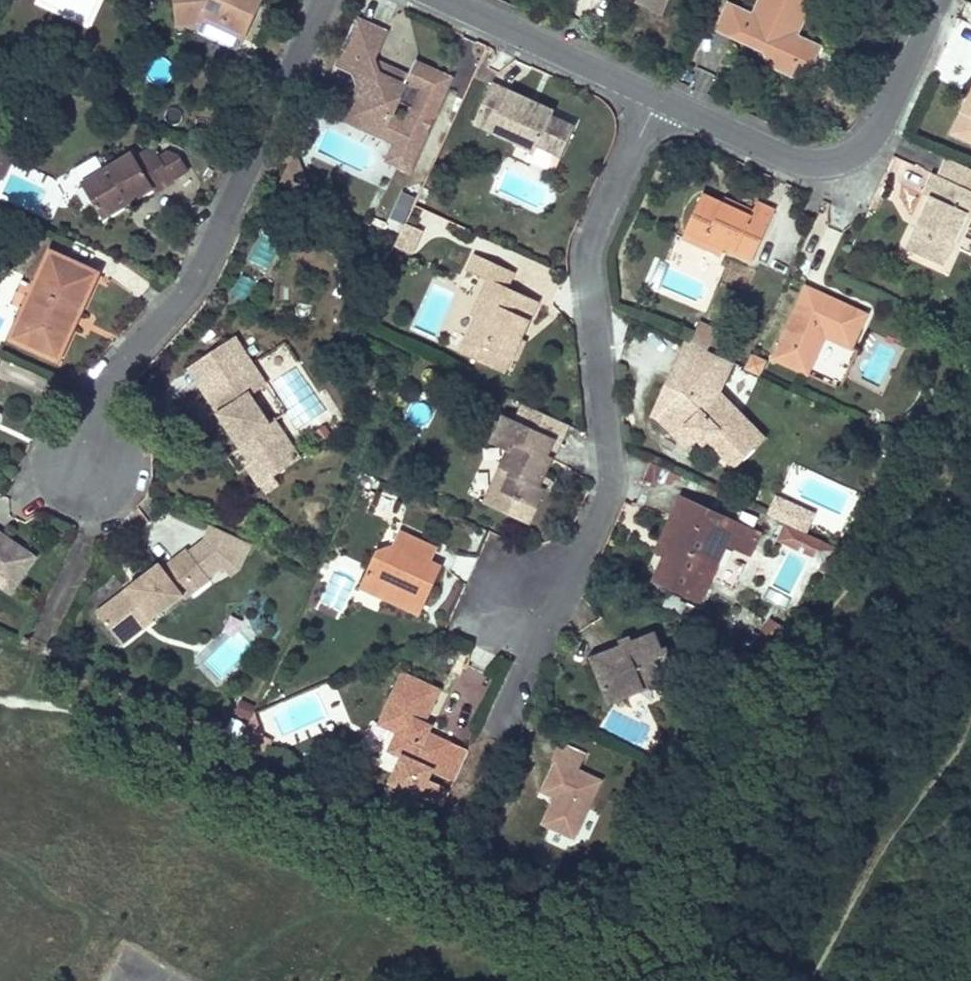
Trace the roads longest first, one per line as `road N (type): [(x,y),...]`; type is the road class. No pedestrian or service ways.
road 1 (residential): [(657,97),(593,245),(613,484),(587,540),(520,594),(532,663)]
road 2 (residential): [(327,0),(204,270),(113,379),(91,456)]
road 3 (residential): [(657,97),(800,162),(840,160),(881,127),(939,0)]
road 4 (residential): [(443,0),(657,97)]

